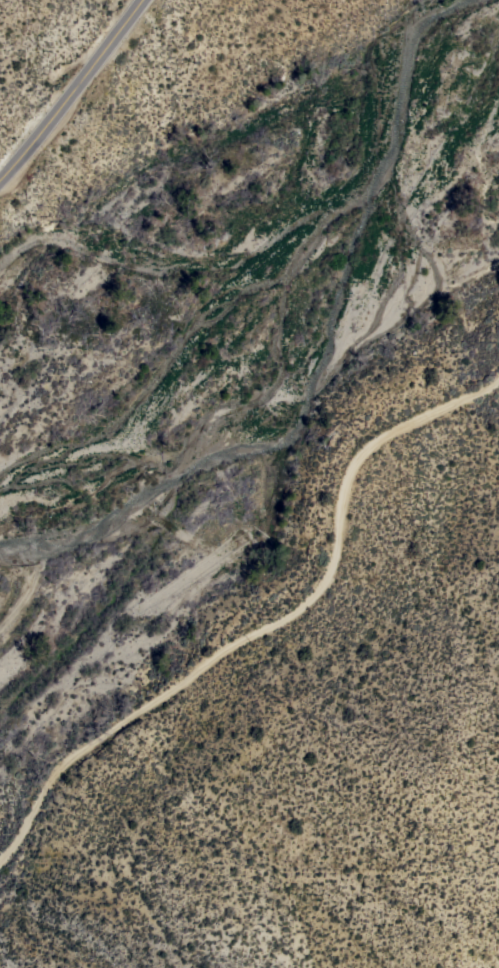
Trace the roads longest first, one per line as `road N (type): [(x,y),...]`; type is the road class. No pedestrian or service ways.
road 1 (residential): [(0,866),(50,784),(83,751),(319,597),(342,553),(356,475),(371,452),(498,384)]
road 2 (secondary): [(0,182),(145,0)]

